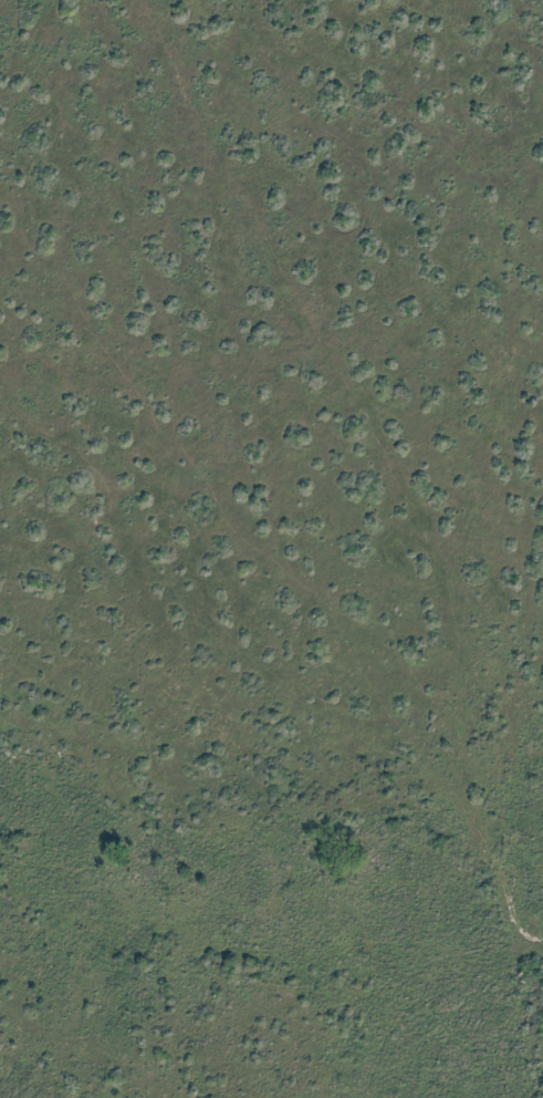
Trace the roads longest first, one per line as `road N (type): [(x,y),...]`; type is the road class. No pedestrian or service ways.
road 1 (track): [(542,902),(449,787),(406,522),(146,0)]

